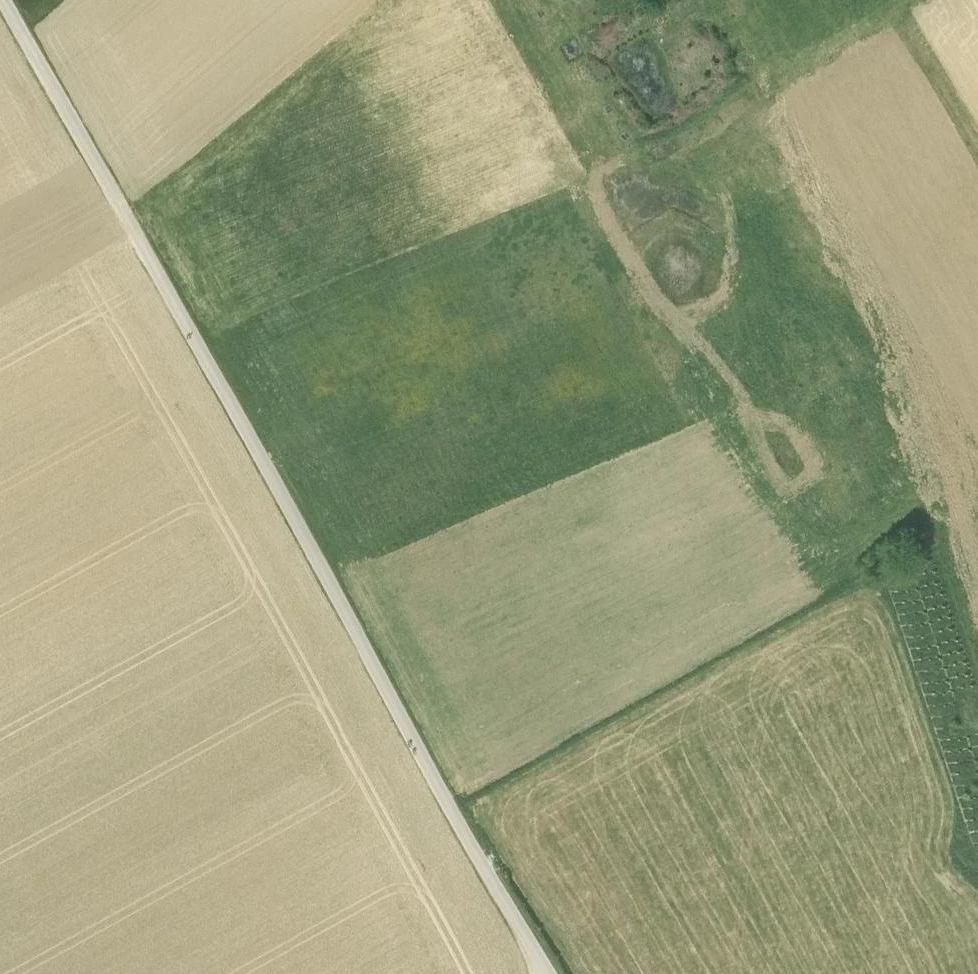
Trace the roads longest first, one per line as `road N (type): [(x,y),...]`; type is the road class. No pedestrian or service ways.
road 1 (unclassified): [(551,973),(5,0)]

